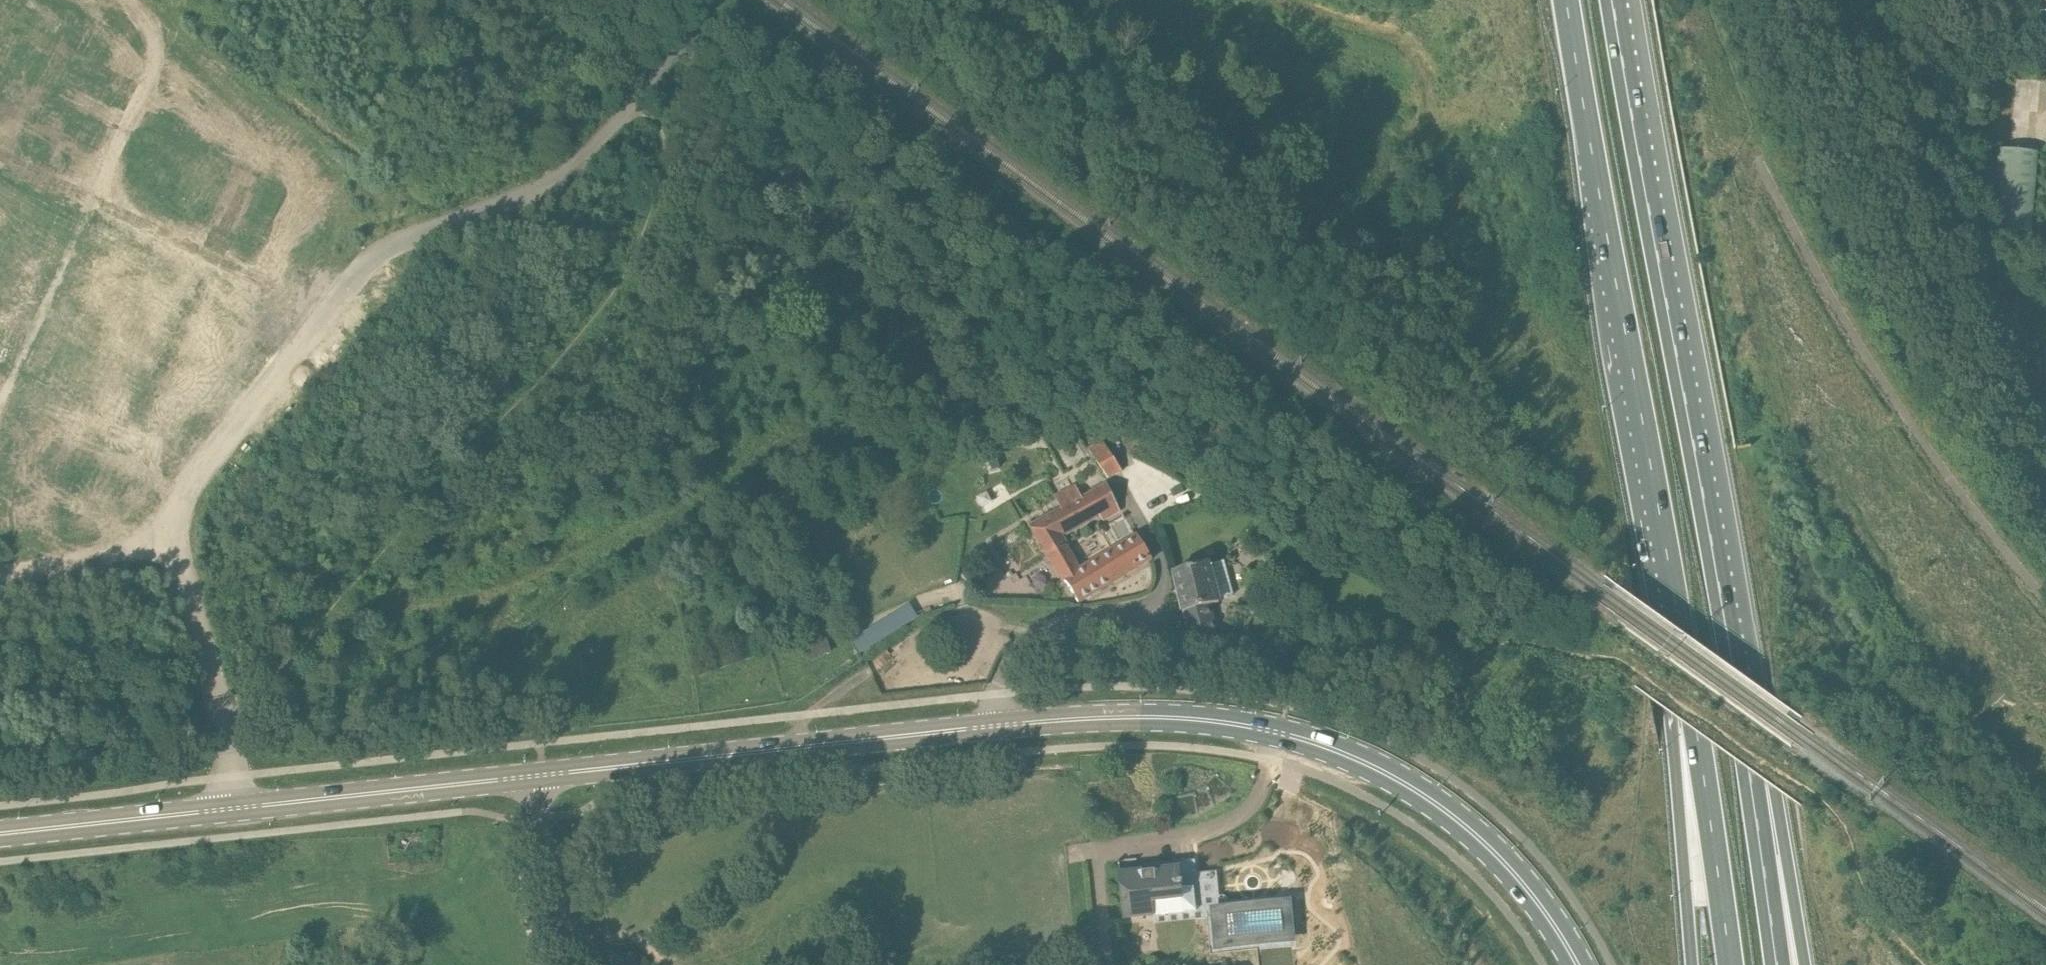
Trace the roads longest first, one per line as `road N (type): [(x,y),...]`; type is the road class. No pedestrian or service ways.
road 1 (secondary): [(538,776),(1054,721),(1235,724),(1337,747),(1424,793),(1519,877),(1578,964)]
road 2 (trunk): [(1744,726),(1615,0)]
road 3 (trunk): [(1567,0),(1690,679)]
road 4 (track): [(127,0),(147,20),(150,70),(0,406)]
road 5 (secondary): [(233,810),(538,776)]
road 6 (trunk): [(1690,679),(1730,964)]
road 7 (trunk): [(1690,679),(1690,964)]
road 8 (trunk): [(1798,964),(1744,726)]
road 9 (trunk): [(1777,964),(1744,726)]
road 10 (secondary): [(0,835),(233,810)]
road 11 (track): [(174,542),(81,565),(0,574)]
road 12 (residential): [(580,964),(540,820)]

